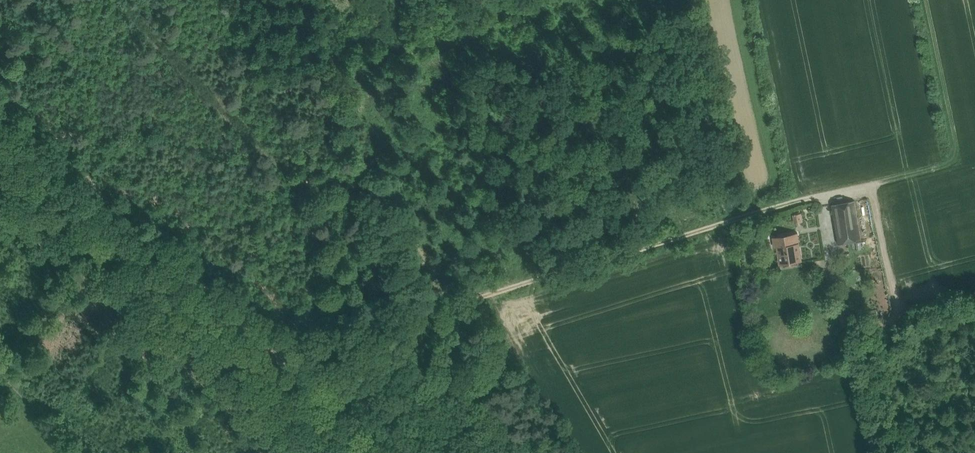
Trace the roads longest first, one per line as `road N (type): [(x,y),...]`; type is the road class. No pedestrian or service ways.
road 1 (track): [(274,358),(773,206),(943,164),(951,151),(921,0)]
road 2 (track): [(0,112),(383,452)]
road 3 (track): [(878,452),(849,330)]

